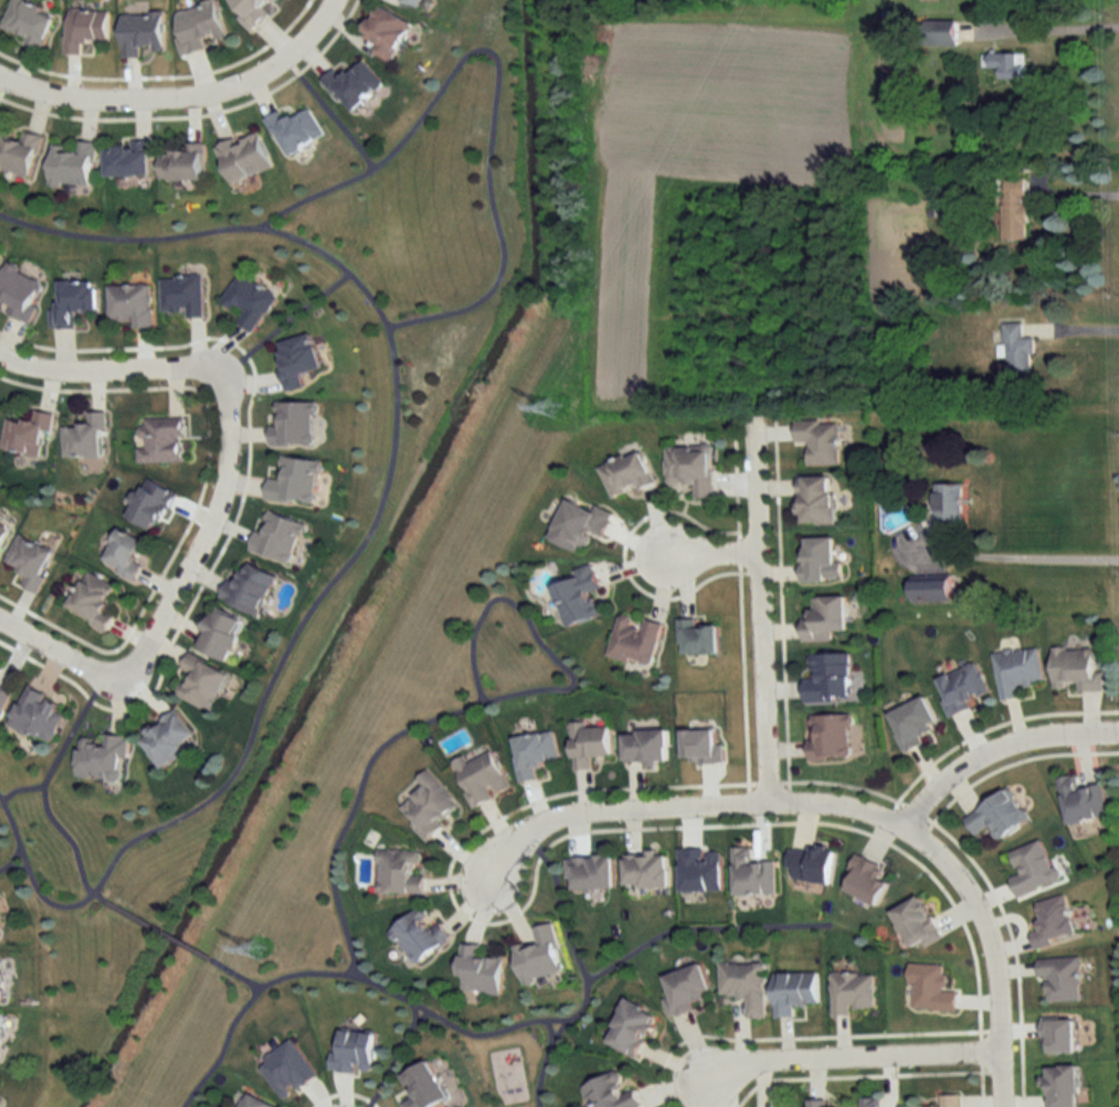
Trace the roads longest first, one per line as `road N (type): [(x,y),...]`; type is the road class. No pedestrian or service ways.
road 1 (residential): [(771,799),(828,799),(874,810),(909,824),(952,861),(980,902),(1001,963),(1006,1106)]
road 2 (residential): [(756,417),(771,799)]
road 3 (residential): [(118,683),(223,496),(230,439),(211,394)]
road 4 (residential): [(494,872),(532,823),(563,811),(771,799)]
road 5 (residential): [(1004,1047),(762,1057),(710,1072)]
road 6 (residential): [(909,824),(940,781),(978,755),(1051,731),(1118,728)]
road 7 (residential): [(221,97),(113,109),(70,107),(0,88)]
road 8 (residential): [(0,363),(50,378),(177,375),(211,394)]
road 9 (residential): [(337,0),(284,65),(221,97)]
road 10 (residential): [(0,624),(118,683)]

